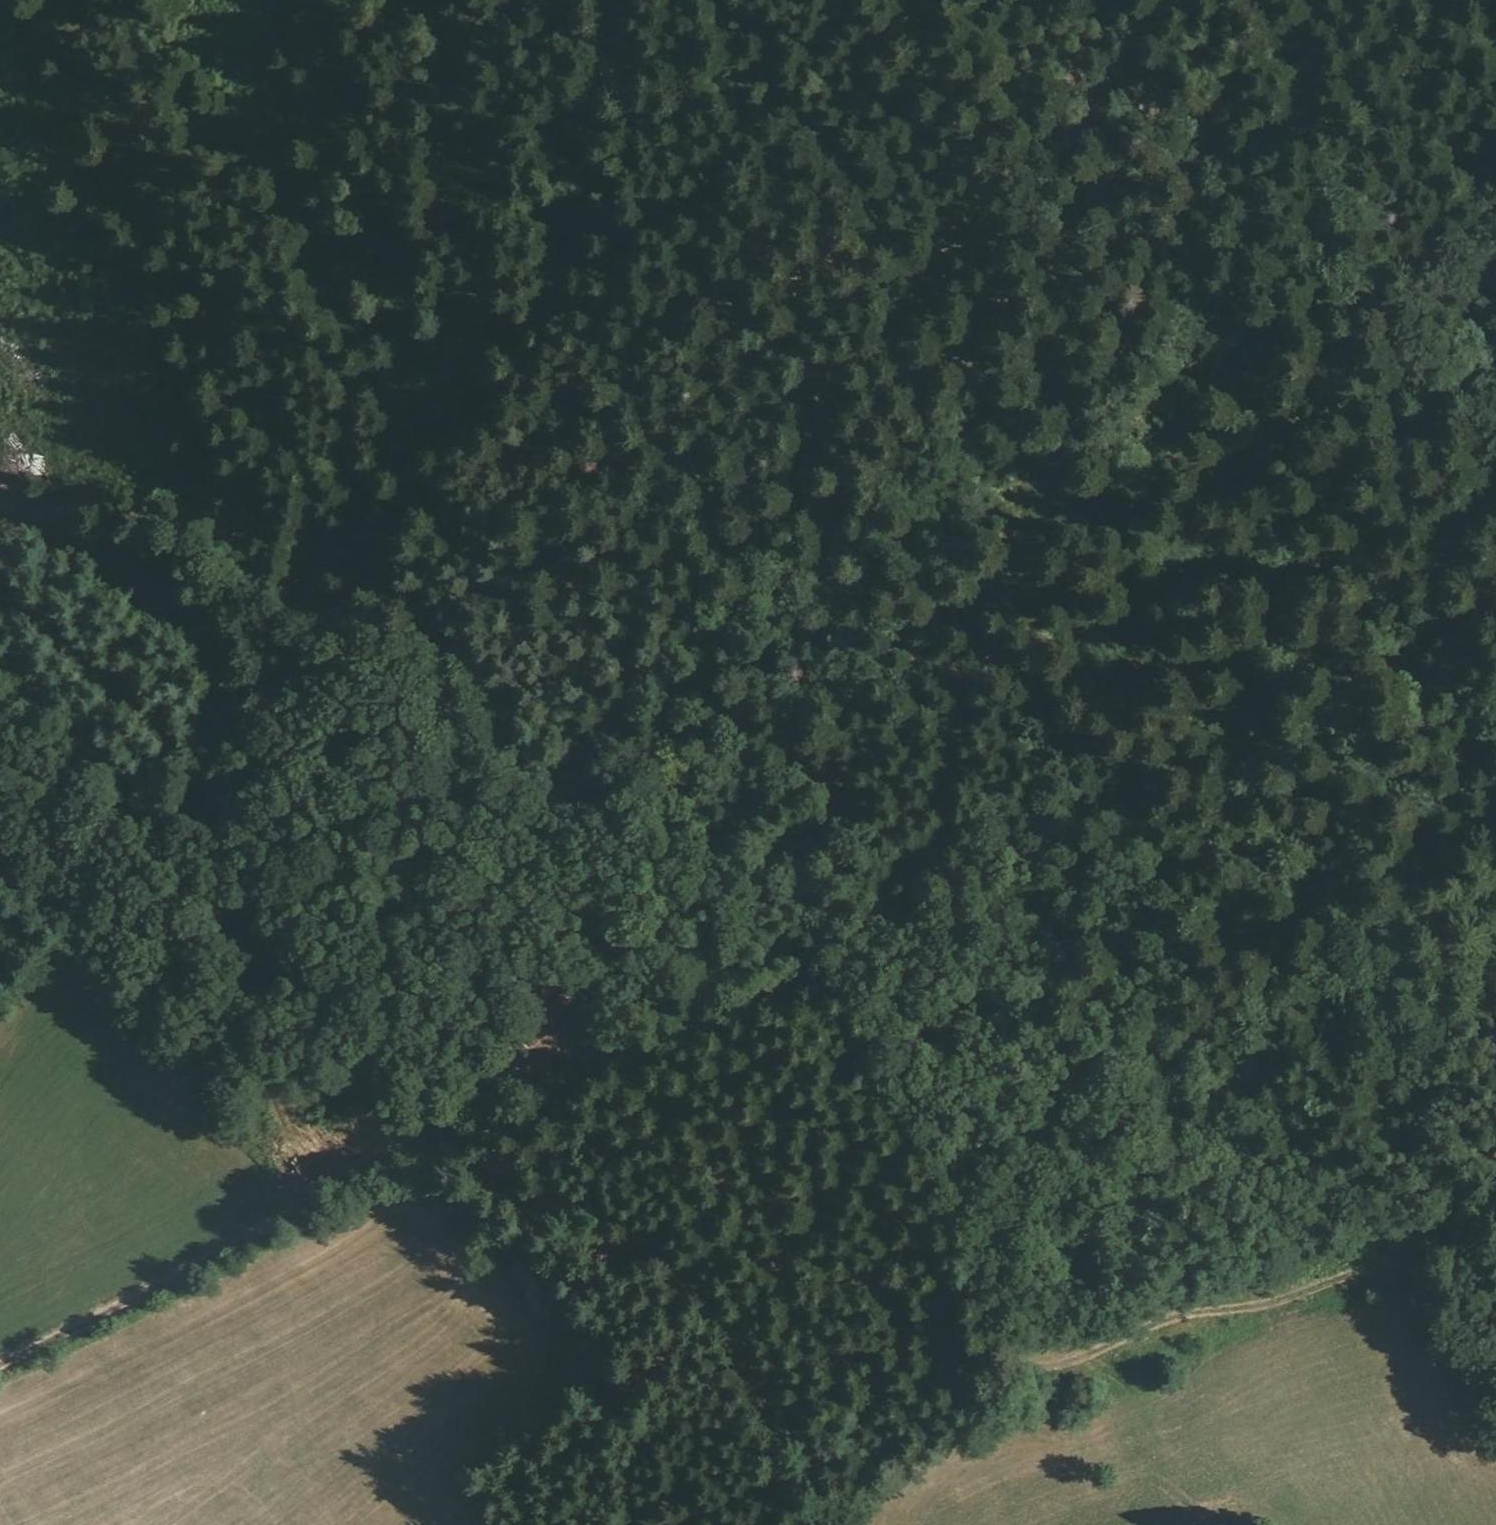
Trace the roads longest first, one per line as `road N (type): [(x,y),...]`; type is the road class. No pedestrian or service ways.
road 1 (track): [(561,0),(817,394),(945,739),(843,942),(505,1090),(0,1366)]
road 2 (track): [(436,1128),(655,1242),(776,1524)]

